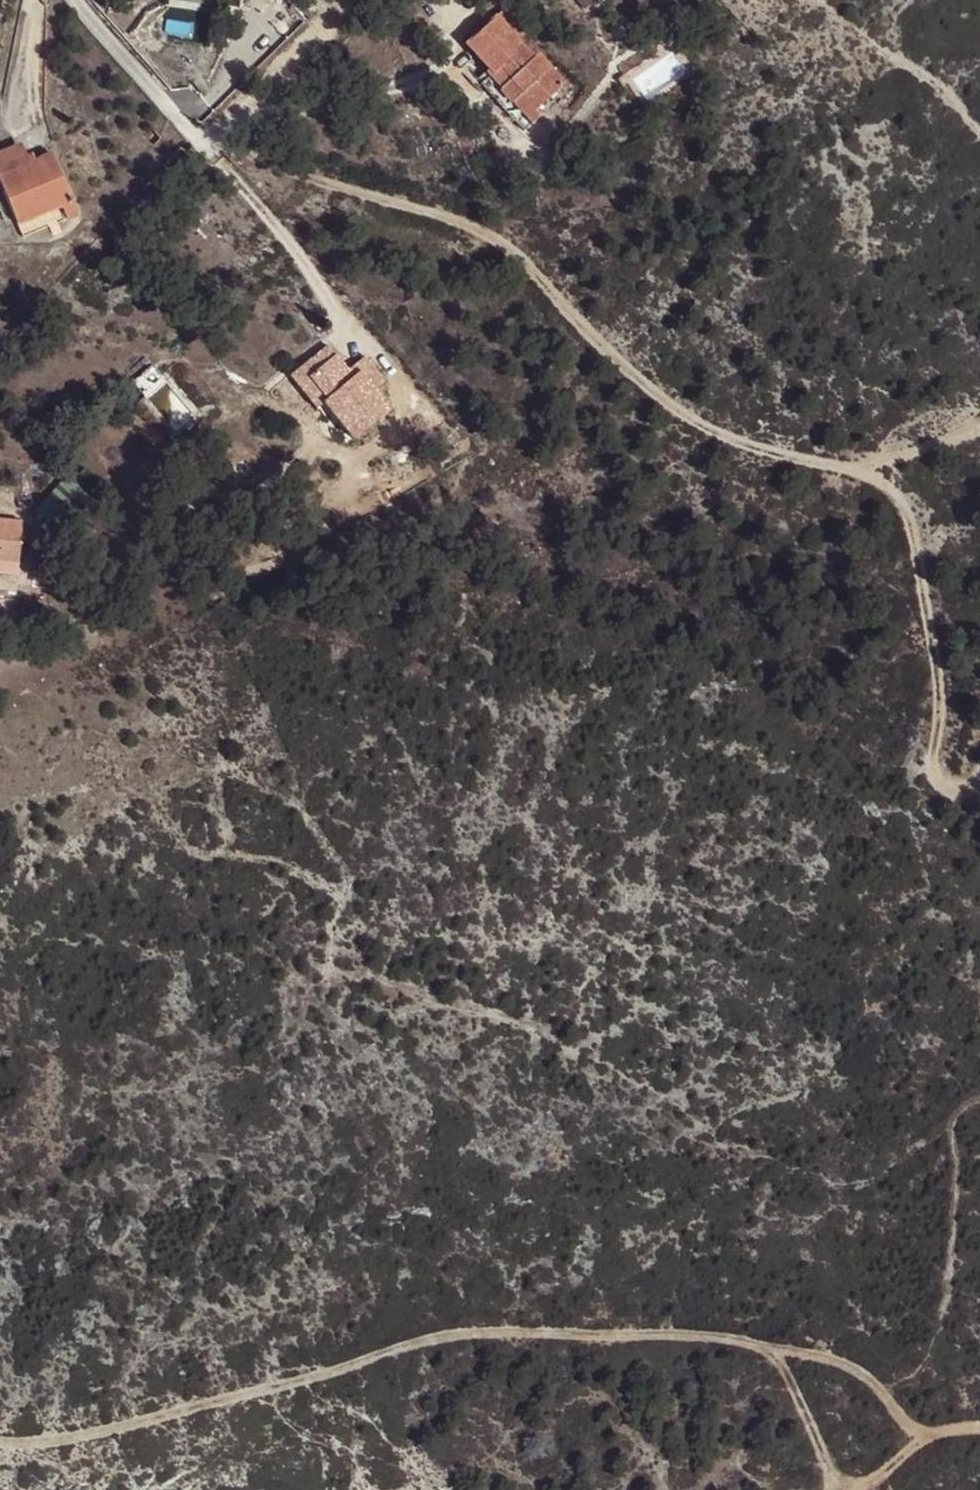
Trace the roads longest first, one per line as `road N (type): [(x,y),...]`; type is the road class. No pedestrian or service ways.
road 1 (track): [(979,769),(959,783),(932,760),(917,528),(896,483),(716,430),(559,310),(507,245),(201,141)]
road 2 (residential): [(216,158),(84,0)]
road 3 (track): [(979,1427),(931,1433),(868,1489)]

